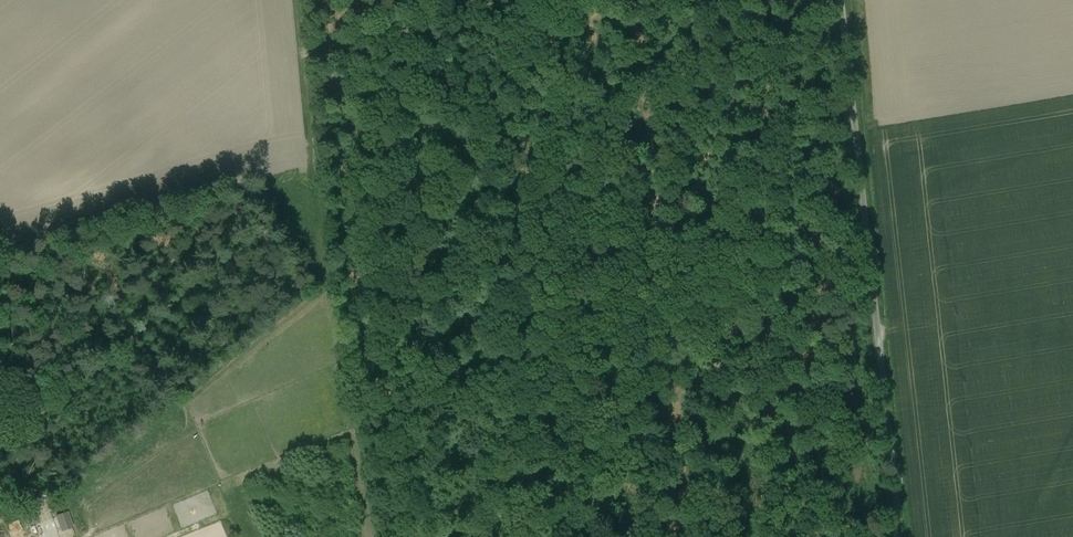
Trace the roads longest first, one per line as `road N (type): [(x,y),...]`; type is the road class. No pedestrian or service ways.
road 1 (unclassified): [(838,0),(900,536)]
road 2 (track): [(509,0),(352,47),(306,52)]

